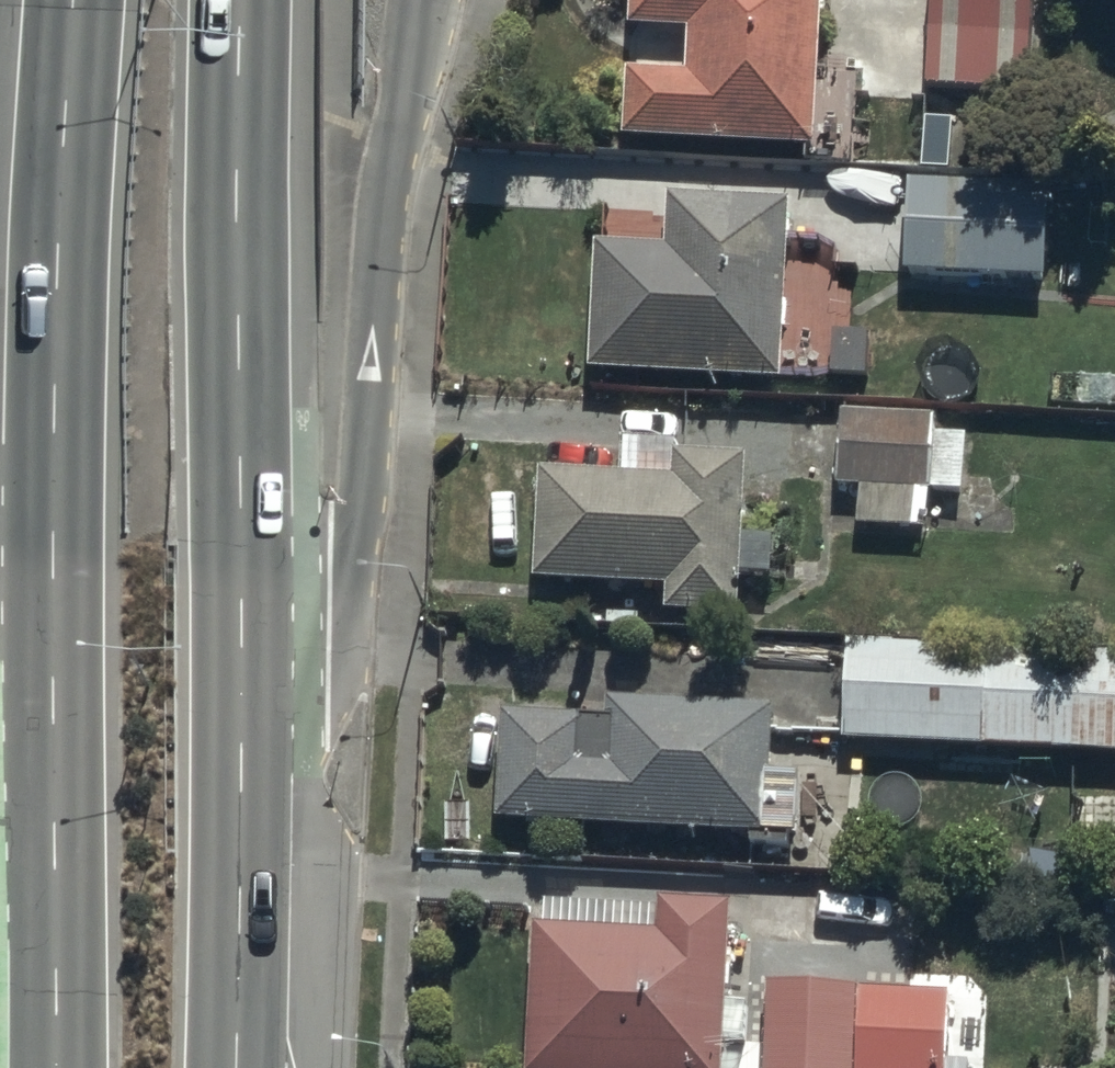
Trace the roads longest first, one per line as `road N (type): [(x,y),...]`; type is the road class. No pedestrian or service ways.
road 1 (secondary): [(239,0),(242,795)]
road 2 (secondary): [(50,744),(68,0)]
road 3 (secondary): [(395,144),(379,235),(358,584),(348,627),(329,675),(242,795)]
road 4 (secondary): [(56,1067),(50,744)]
road 5 (secondary): [(242,795),(233,1067)]
road 6 (residential): [(50,744),(0,604)]
road 7 (residential): [(427,0),(395,144)]

